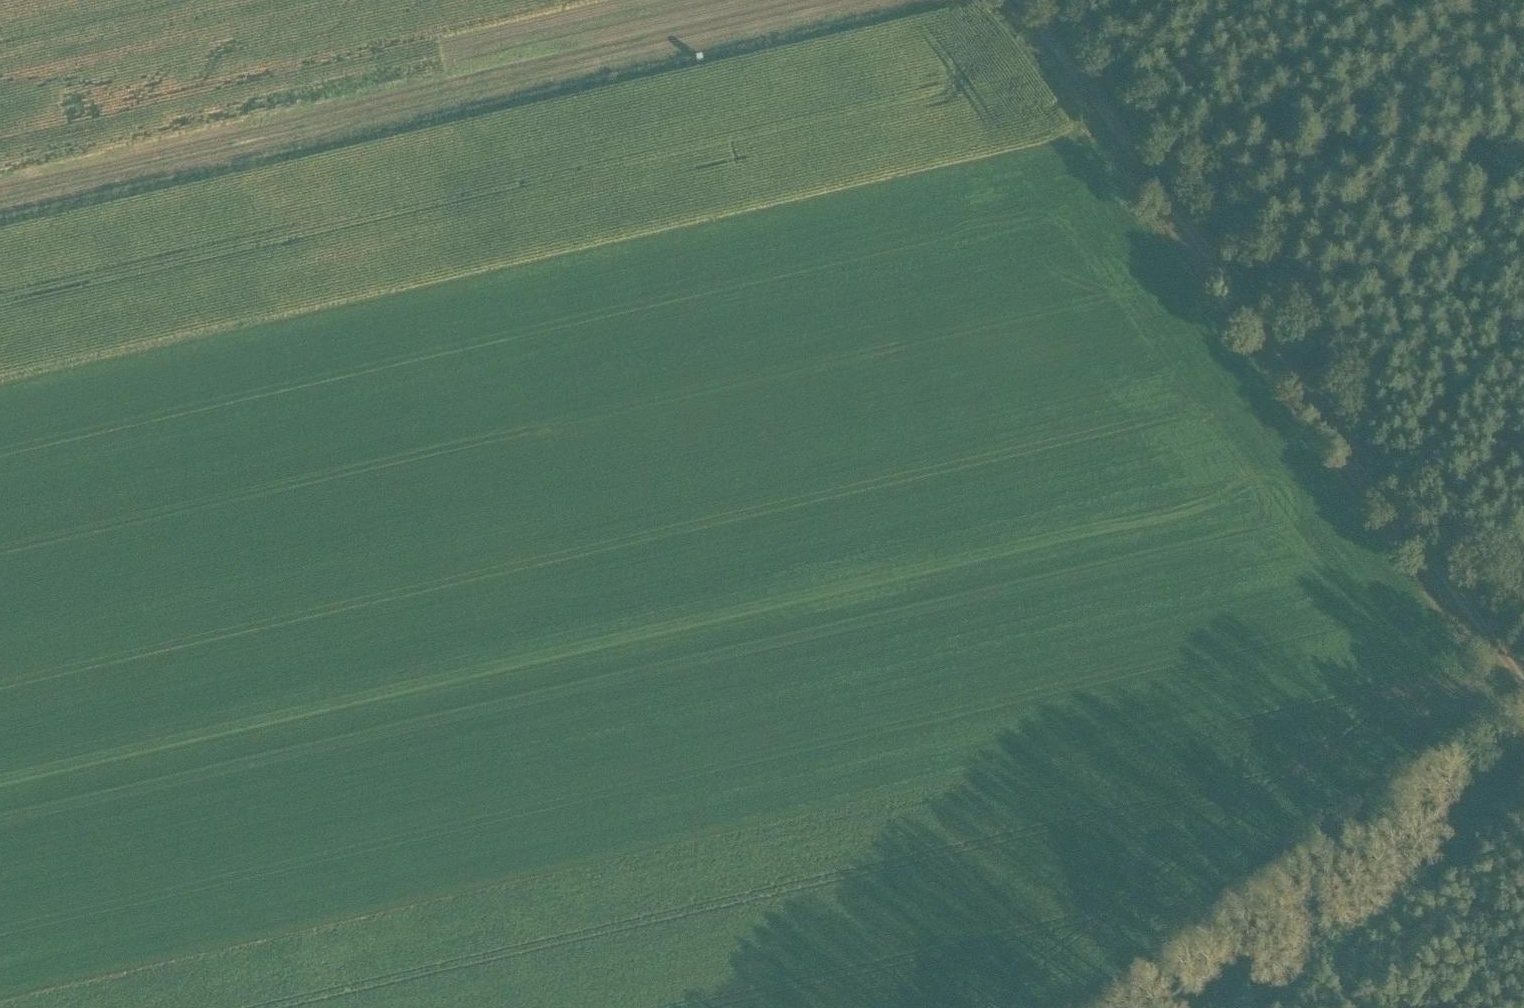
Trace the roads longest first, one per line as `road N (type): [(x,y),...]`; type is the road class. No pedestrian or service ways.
road 1 (track): [(1523,687),(1022,0)]
road 2 (track): [(1523,775),(1206,1007)]

